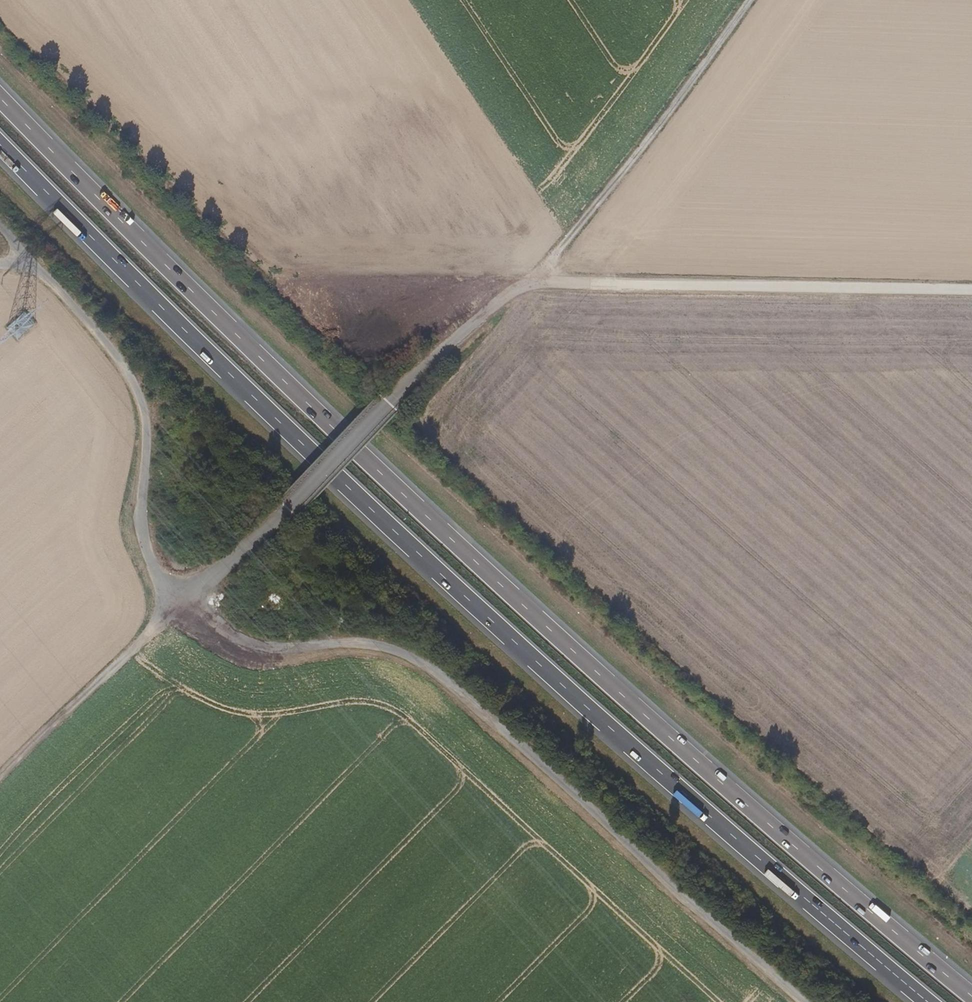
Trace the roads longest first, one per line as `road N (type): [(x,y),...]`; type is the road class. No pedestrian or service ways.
road 1 (trunk): [(971,996),(534,616),(0,97)]
road 2 (trunk): [(0,144),(447,580),(928,1001)]
road 3 (track): [(181,599),(267,527),(487,311),(537,284)]
road 4 (track): [(537,284),(971,290)]
road 5 (track): [(537,284),(747,0)]
road 6 (track): [(0,779),(181,599)]

